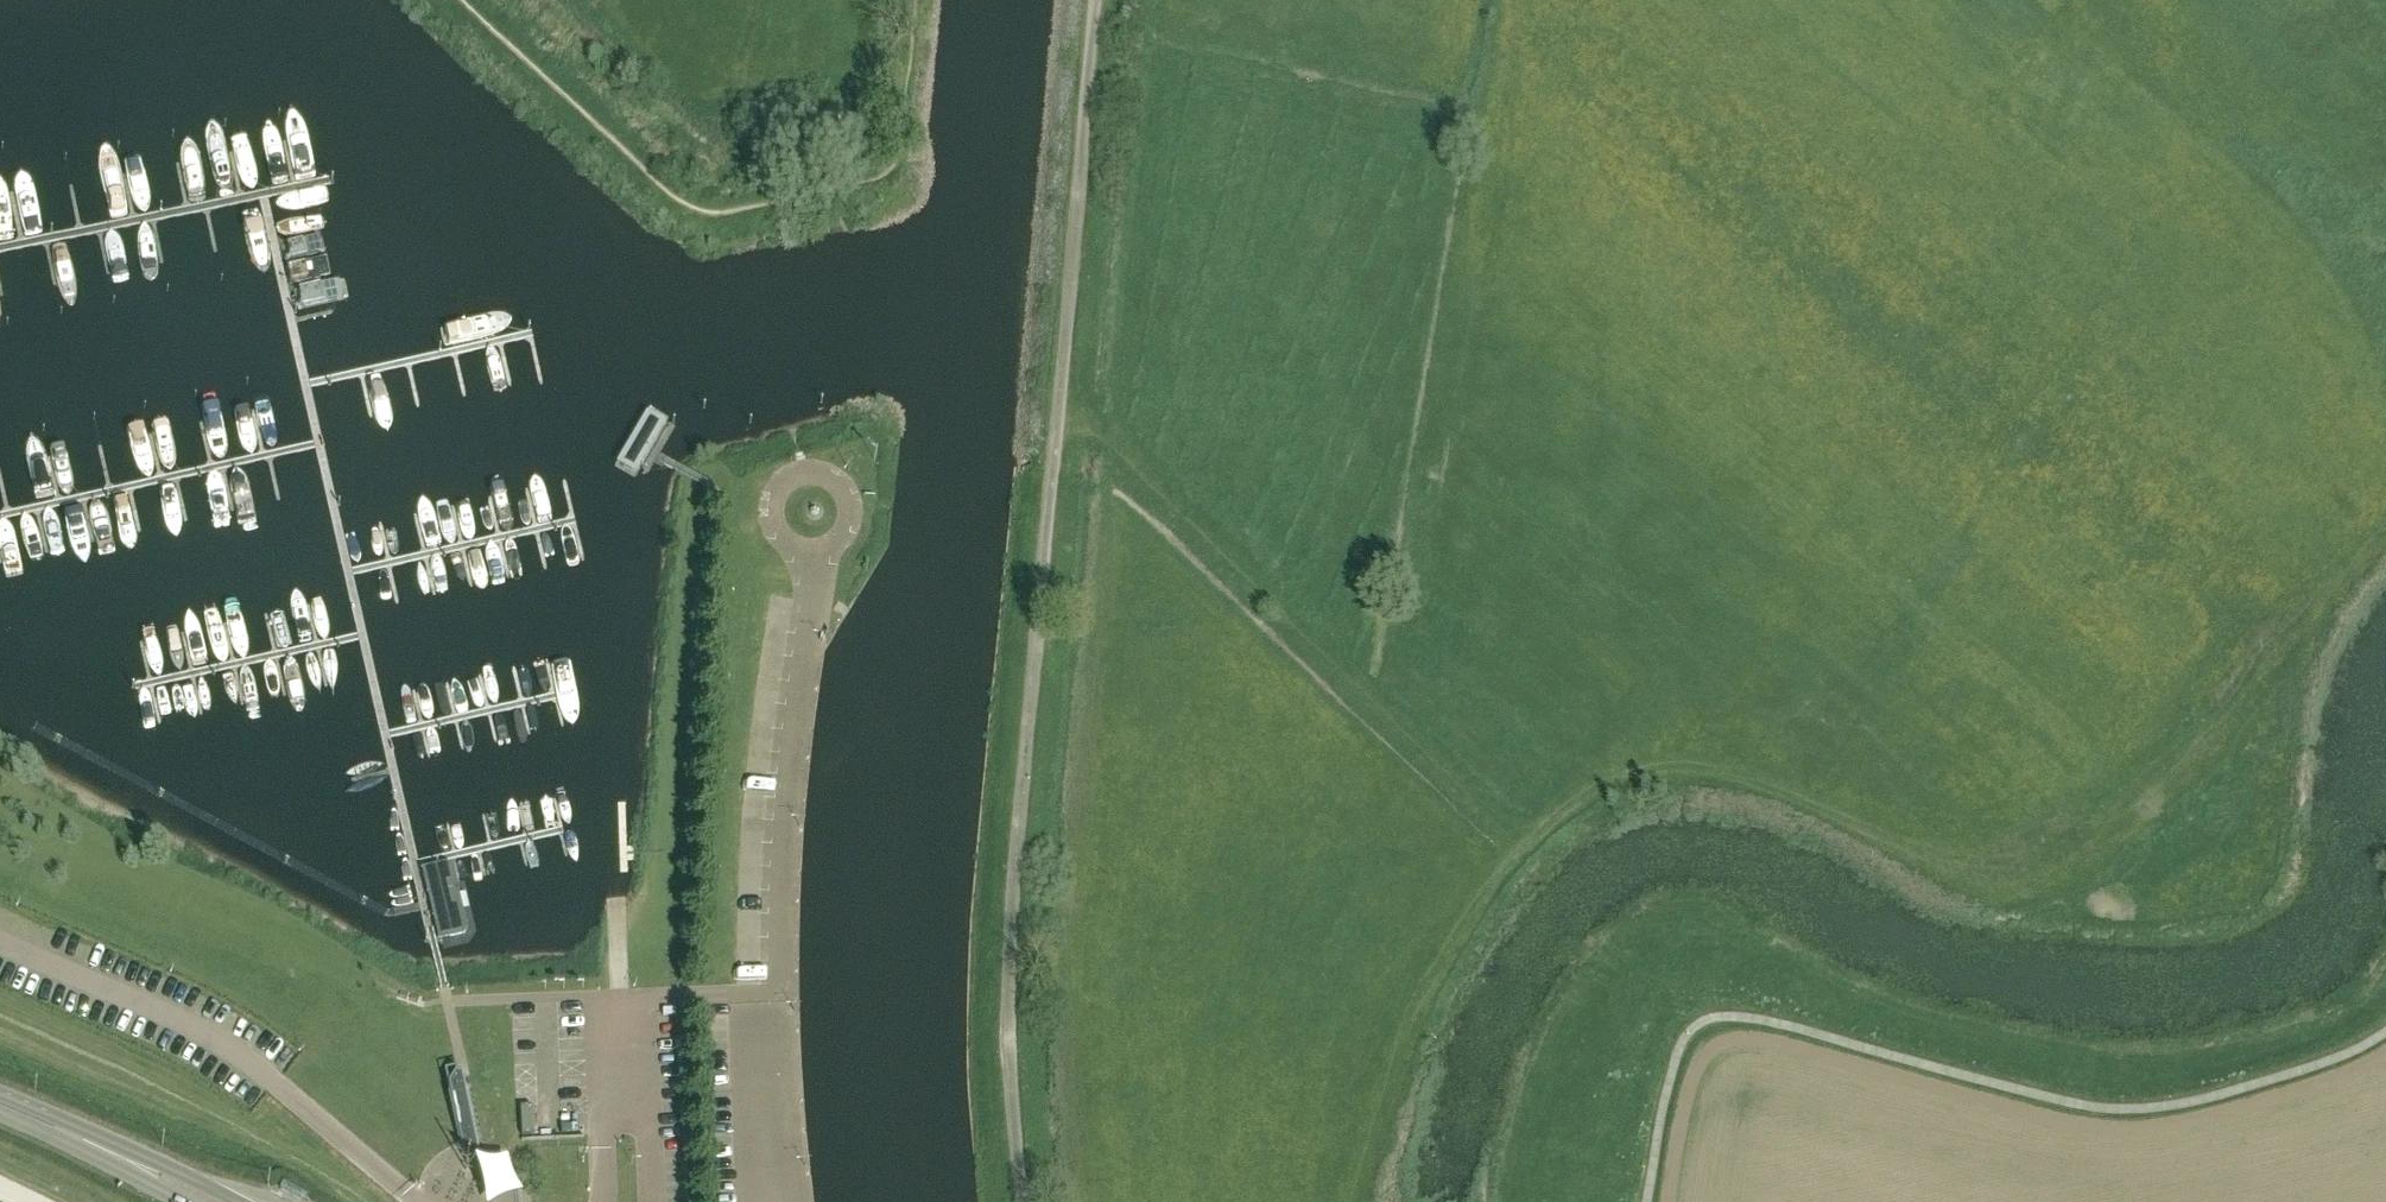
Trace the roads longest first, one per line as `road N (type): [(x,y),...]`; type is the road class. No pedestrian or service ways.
road 1 (track): [(1023,1201),(1011,1088),(1012,922),(1095,0)]
road 2 (secondary): [(125,1157),(0,1104)]
road 3 (secondary): [(239,1201),(172,1168),(125,1157)]

